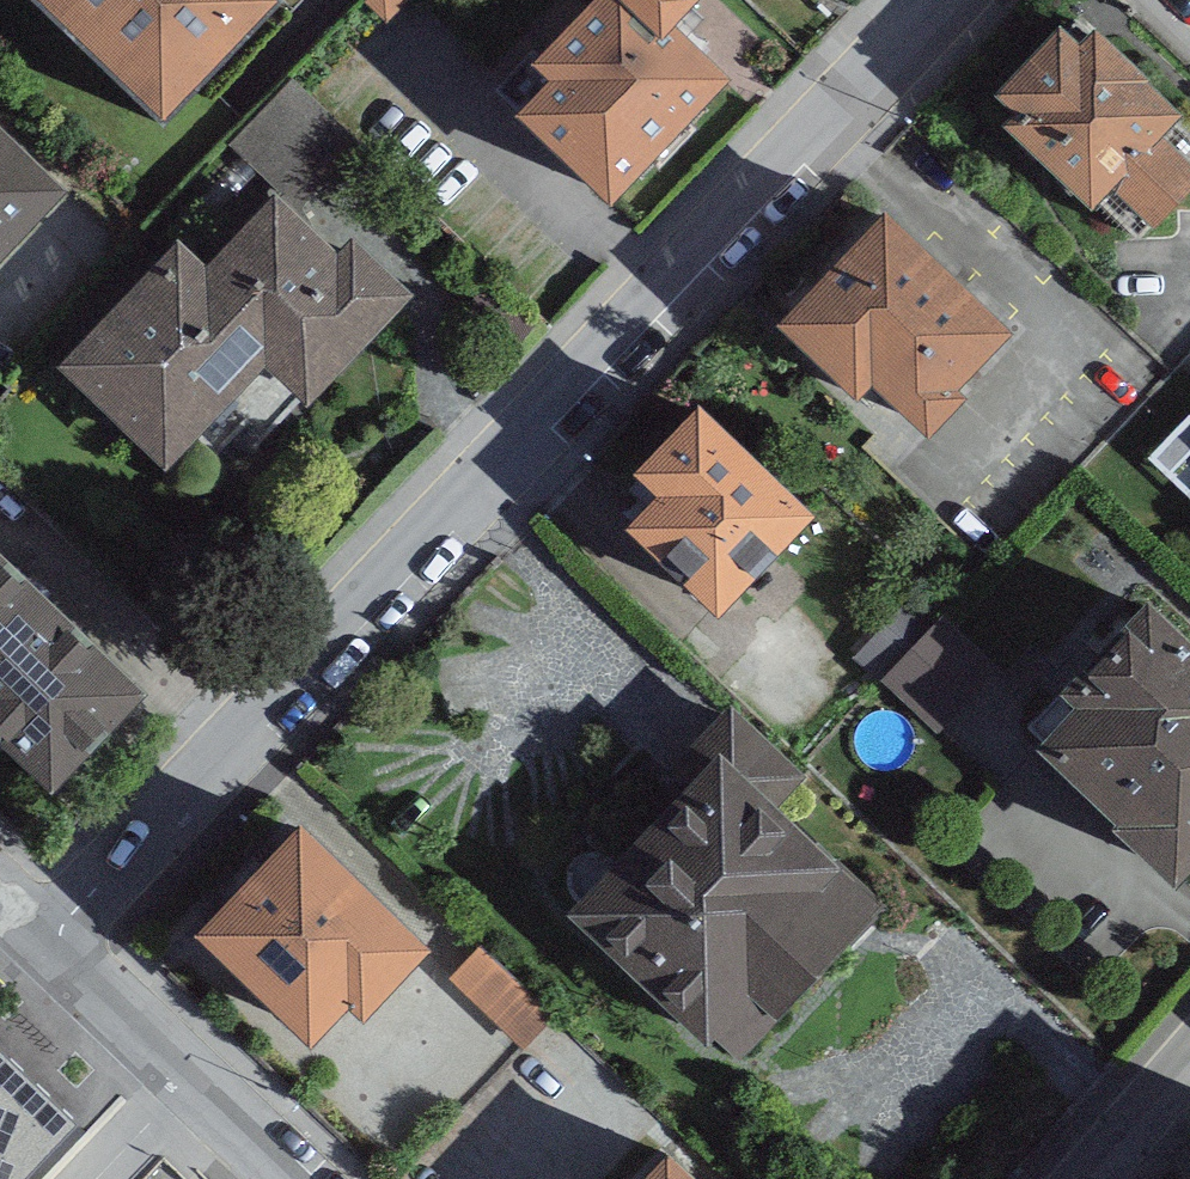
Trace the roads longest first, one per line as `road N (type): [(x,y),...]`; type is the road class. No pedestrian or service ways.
road 1 (residential): [(944,0),(31,944)]
road 2 (residential): [(273,1178),(31,944)]
road 3 (residential): [(1189,1037),(1060,1178)]

